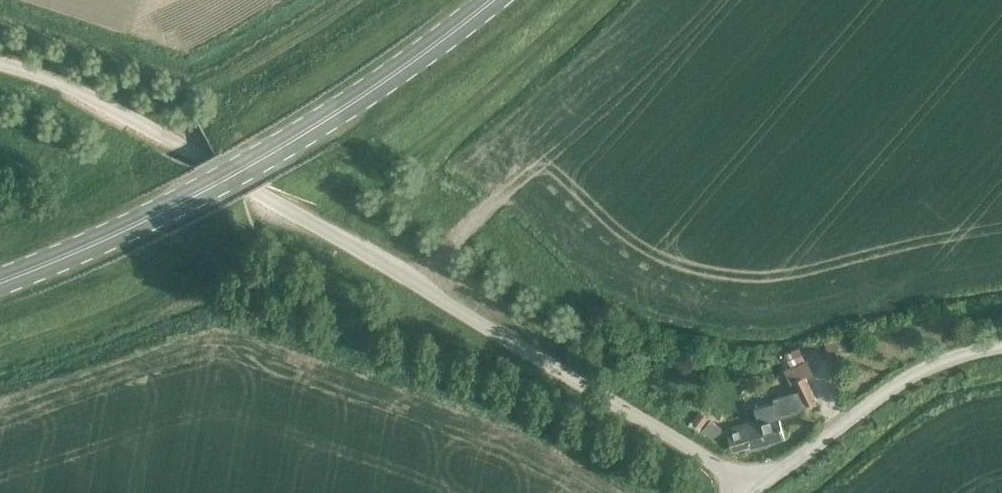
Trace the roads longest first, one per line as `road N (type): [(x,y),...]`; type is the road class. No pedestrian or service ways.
road 1 (unclassified): [(744,492),(724,470),(420,285),(78,90),(0,65)]
road 2 (secondary): [(503,0),(351,110),(203,198),(0,284)]
road 3 (unclassified): [(754,492),(895,386),(933,364),(1001,347)]

